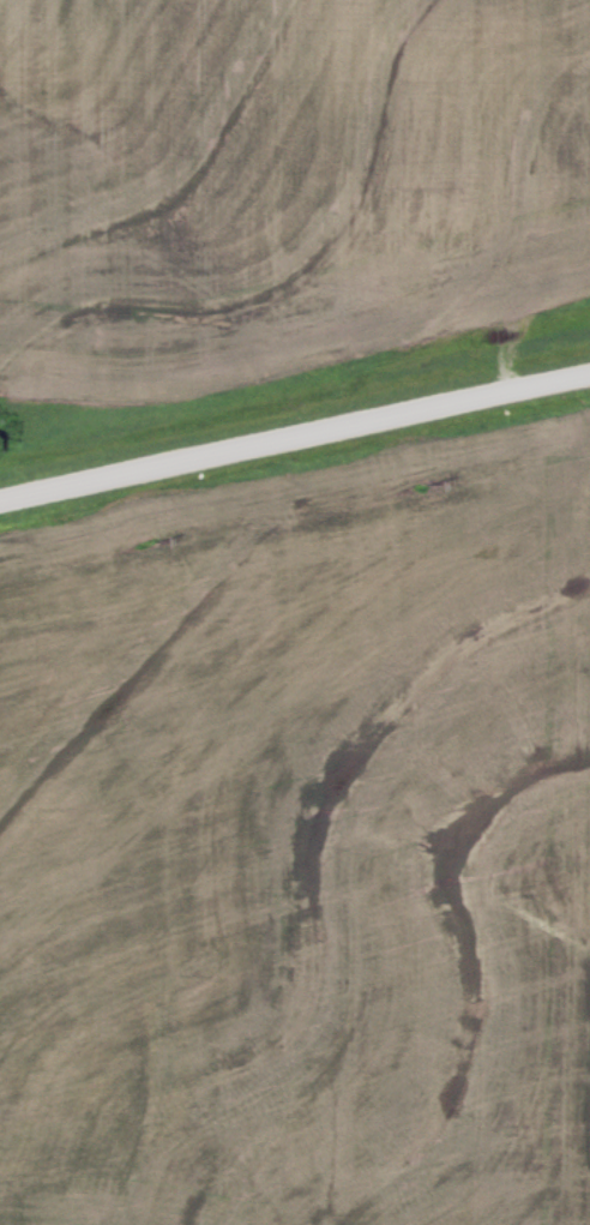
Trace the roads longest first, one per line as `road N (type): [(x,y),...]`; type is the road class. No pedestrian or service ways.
road 1 (residential): [(589,376),(0,502)]

